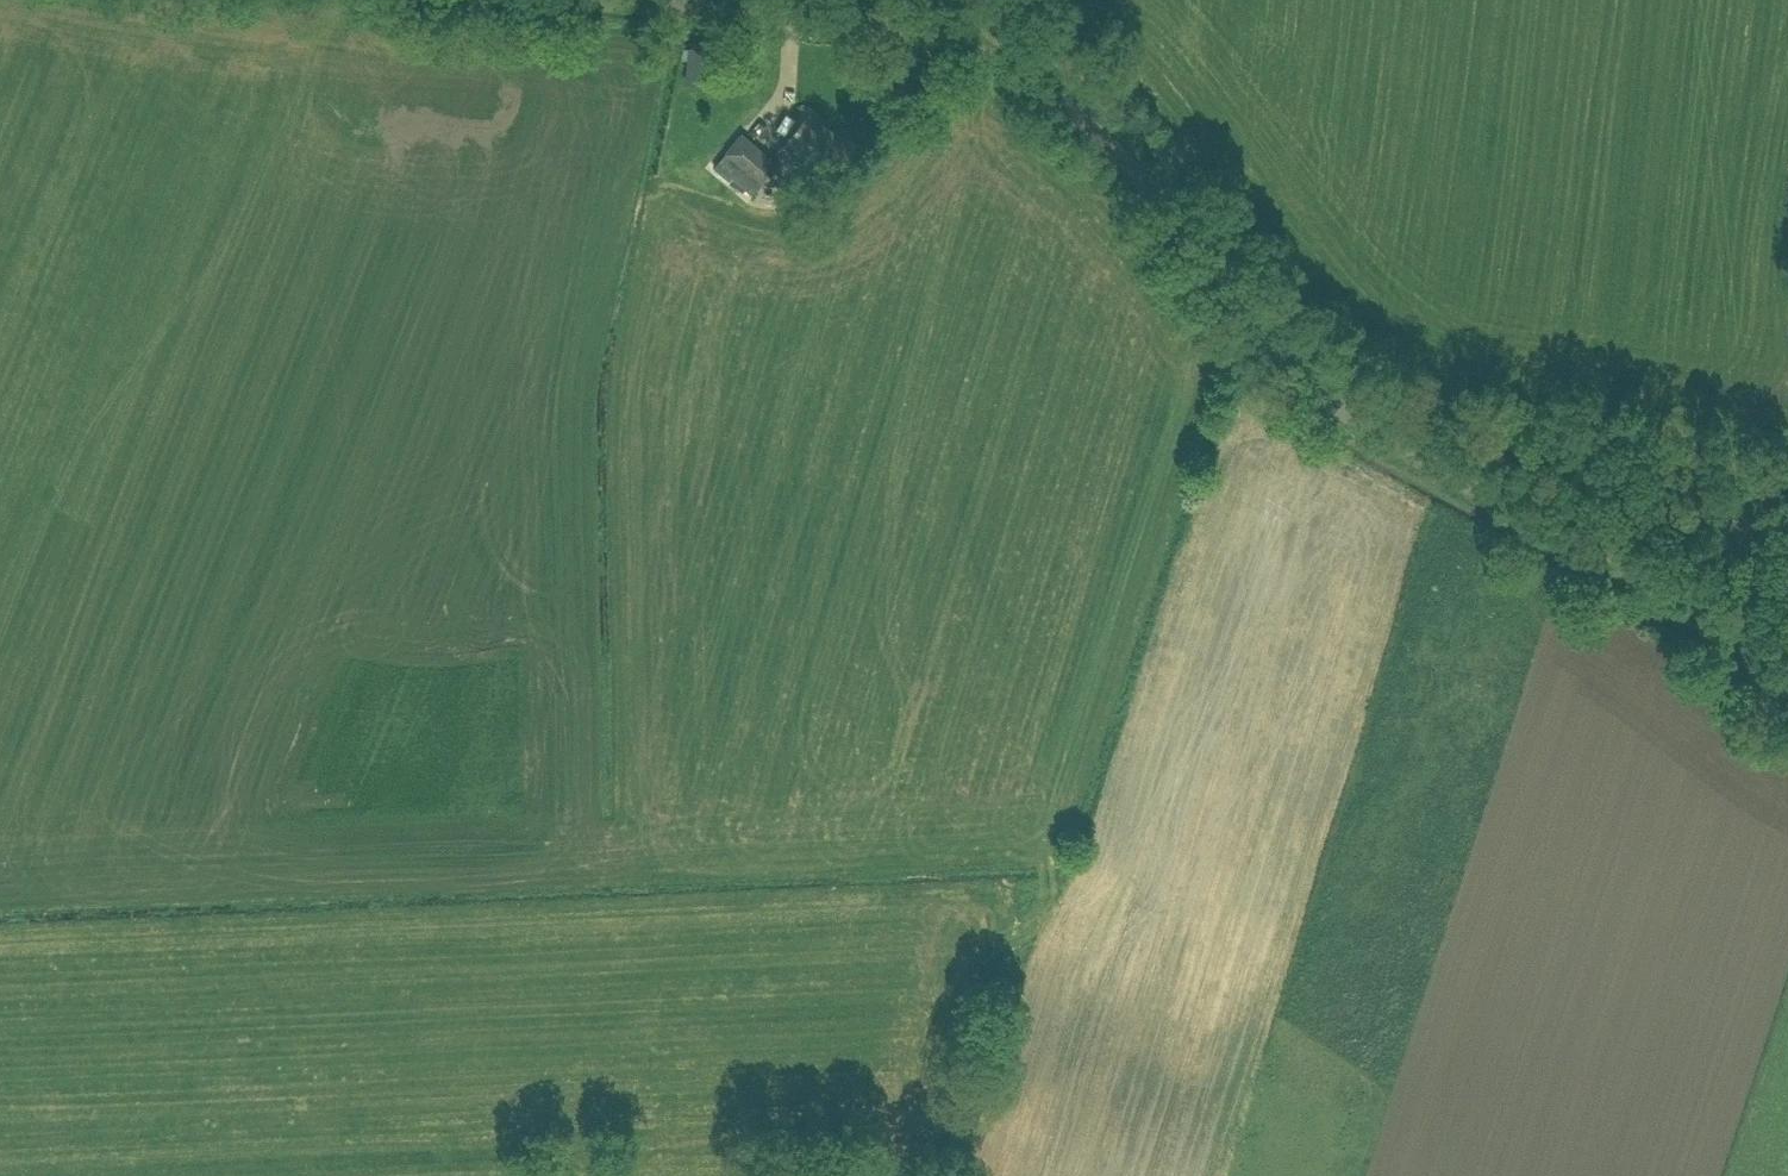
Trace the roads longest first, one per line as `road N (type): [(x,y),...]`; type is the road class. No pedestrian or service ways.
road 1 (unclassified): [(1787,695),(1698,625),(1506,502),(1342,418),(1123,163),(978,50),(898,29),(605,0)]

